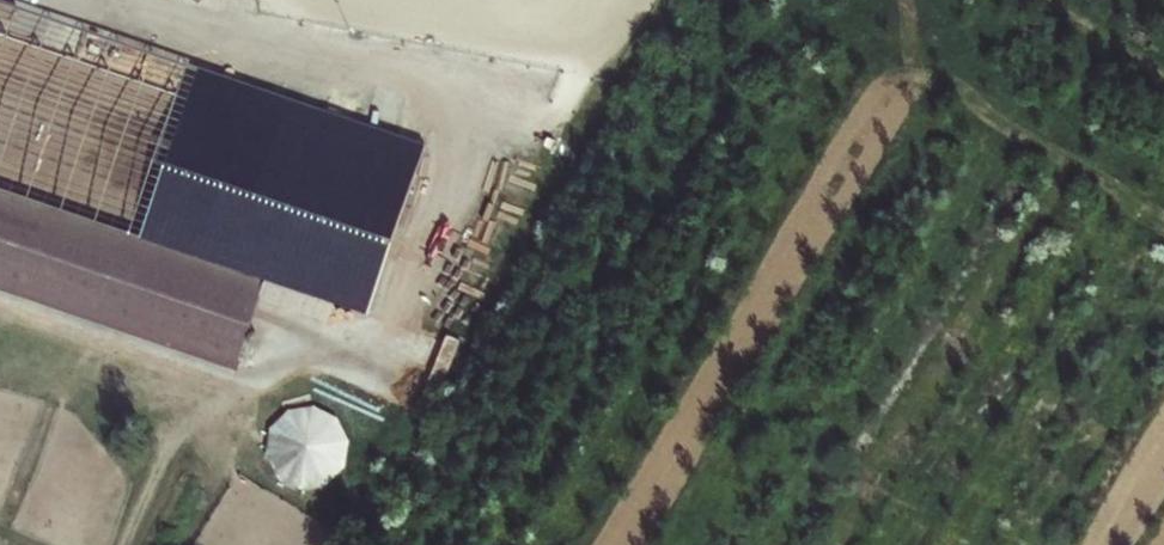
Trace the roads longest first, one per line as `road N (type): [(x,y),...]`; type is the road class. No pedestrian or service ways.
road 1 (track): [(1043,0),(1163,82)]

